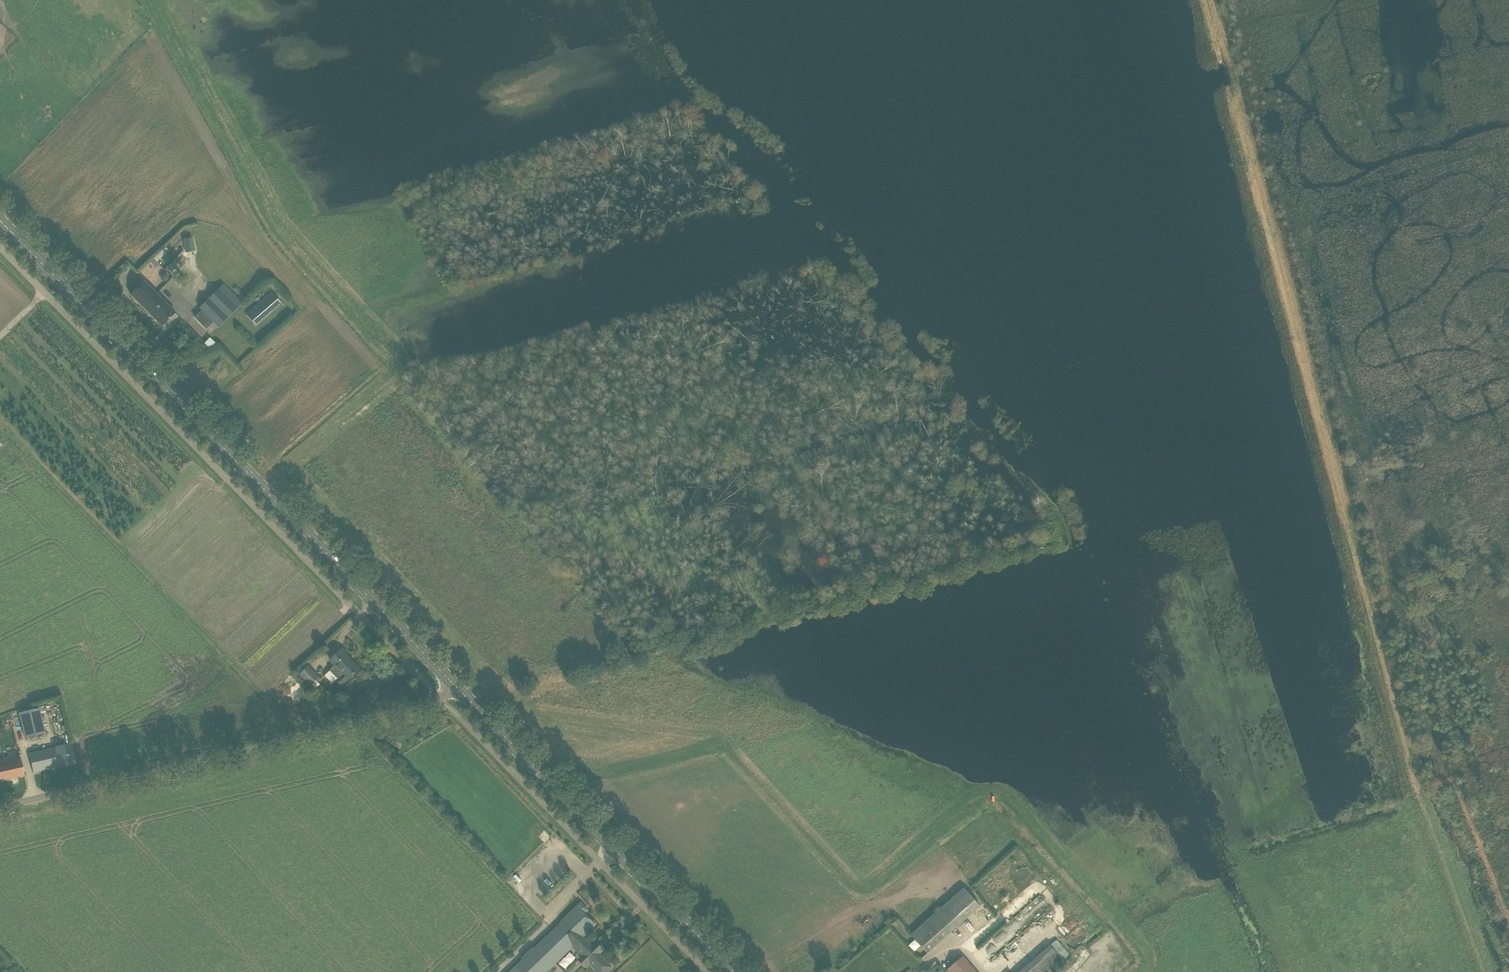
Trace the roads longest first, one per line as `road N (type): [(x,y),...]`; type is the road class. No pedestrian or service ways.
road 1 (secondary): [(466,697),(0,220)]
road 2 (unclassified): [(0,807),(466,697)]
road 3 (secondary): [(733,971),(466,697)]

